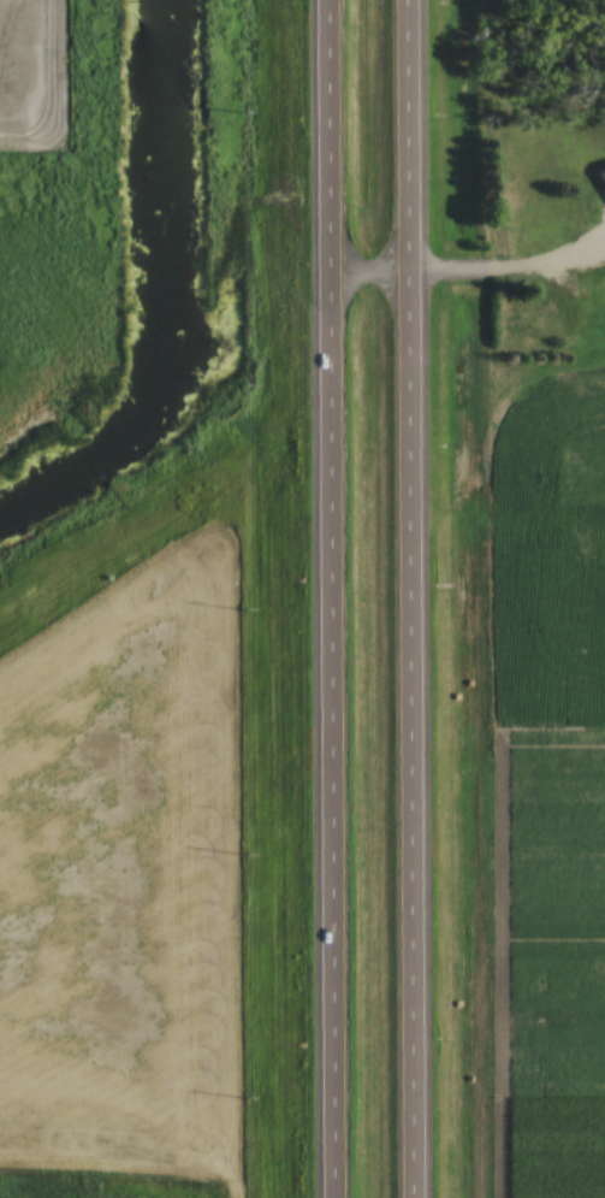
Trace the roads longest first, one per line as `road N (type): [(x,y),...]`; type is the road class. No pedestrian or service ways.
road 1 (trunk): [(316,0),(328,1197)]
road 2 (trunk): [(413,1197),(405,0)]

